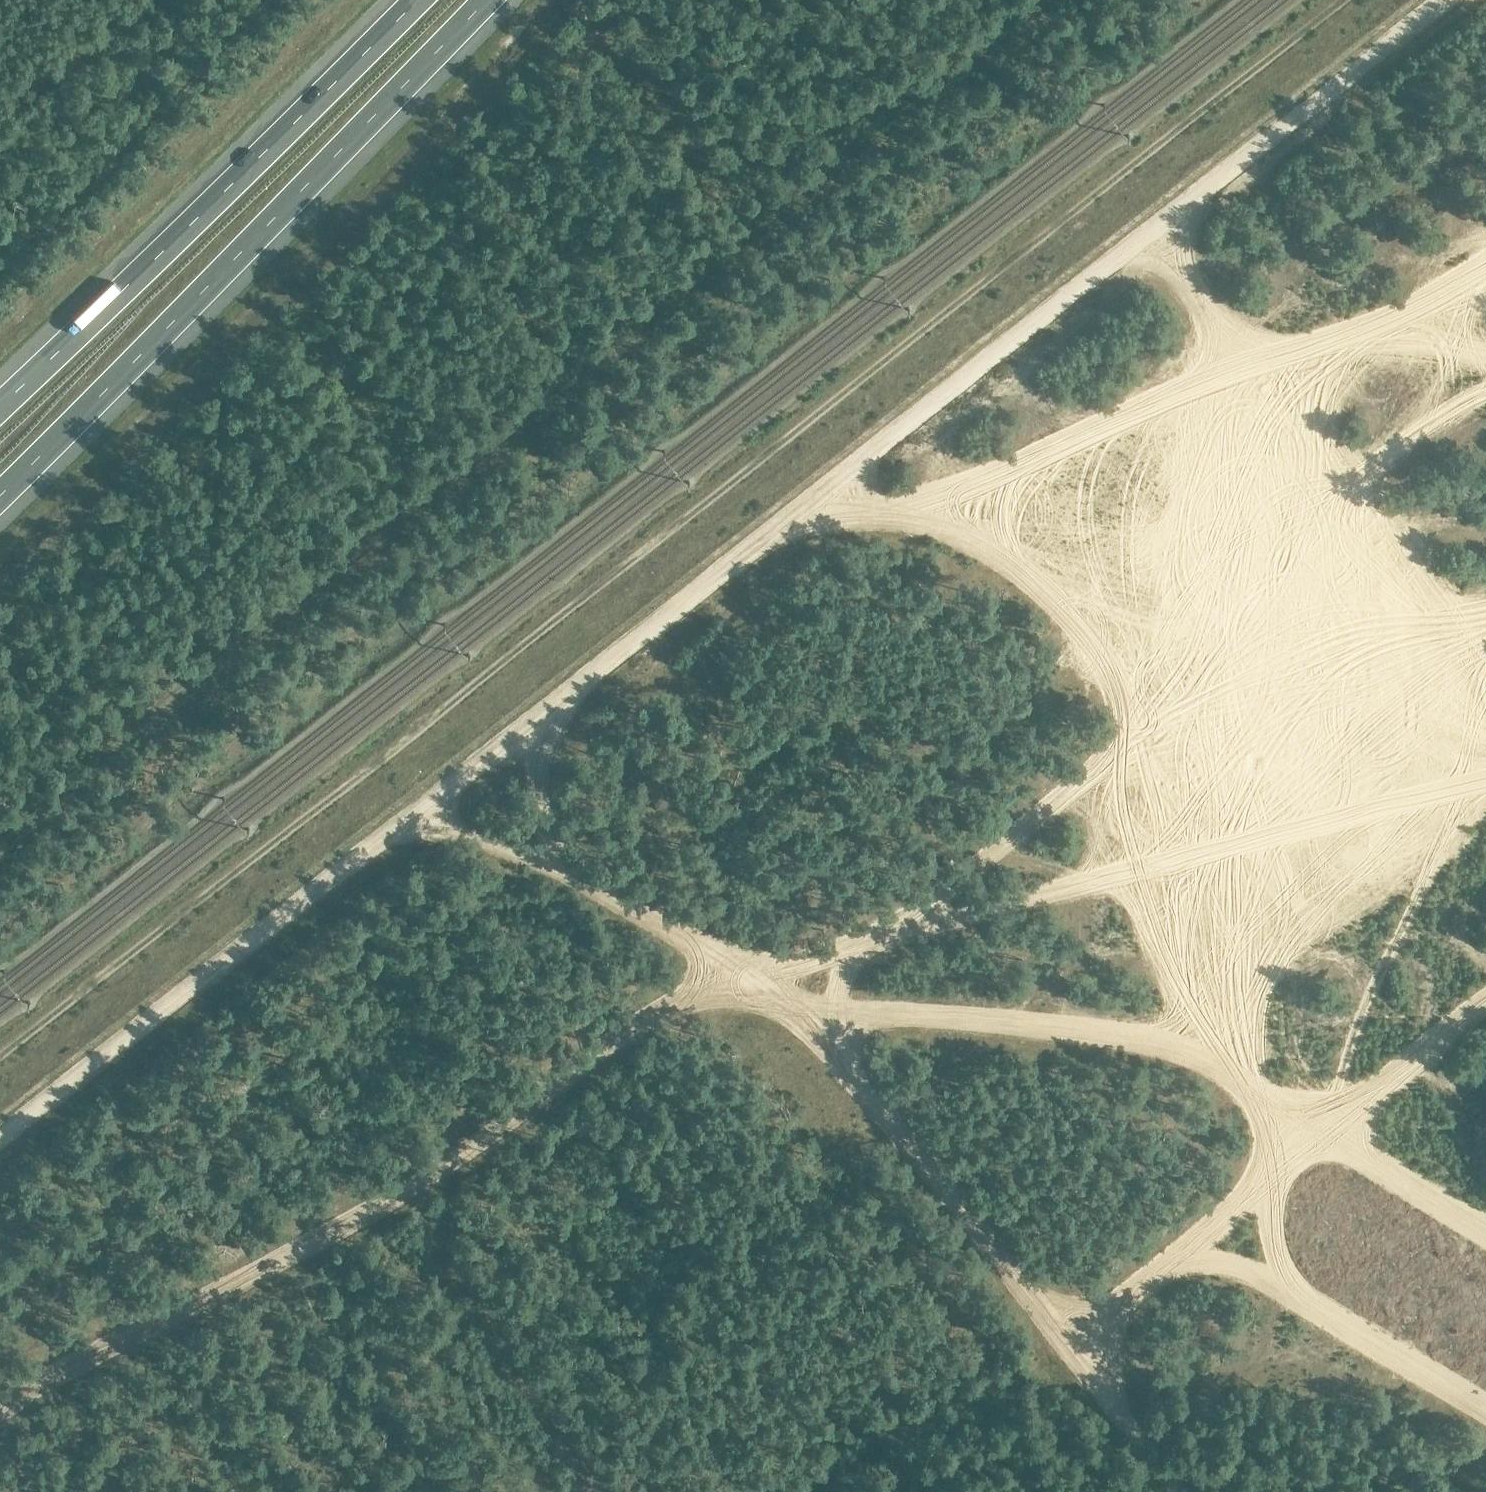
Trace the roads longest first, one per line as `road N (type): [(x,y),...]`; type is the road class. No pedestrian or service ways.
road 1 (track): [(0,1057),(1344,0)]
road 2 (track): [(1485,773),(934,921),(676,1002),(498,1129),(301,1251),(97,1351),(0,1413)]
road 3 (track): [(1445,0),(1084,277),(413,821)]
road 4 (track): [(1188,1491),(820,1025),(676,927),(555,865),(413,821)]
road 5 (motorway): [(0,495),(487,0)]
road 6 (motorway): [(420,0),(0,407)]
road 7 (track): [(0,1140),(413,821)]
road 8 (track): [(266,0),(0,267)]

